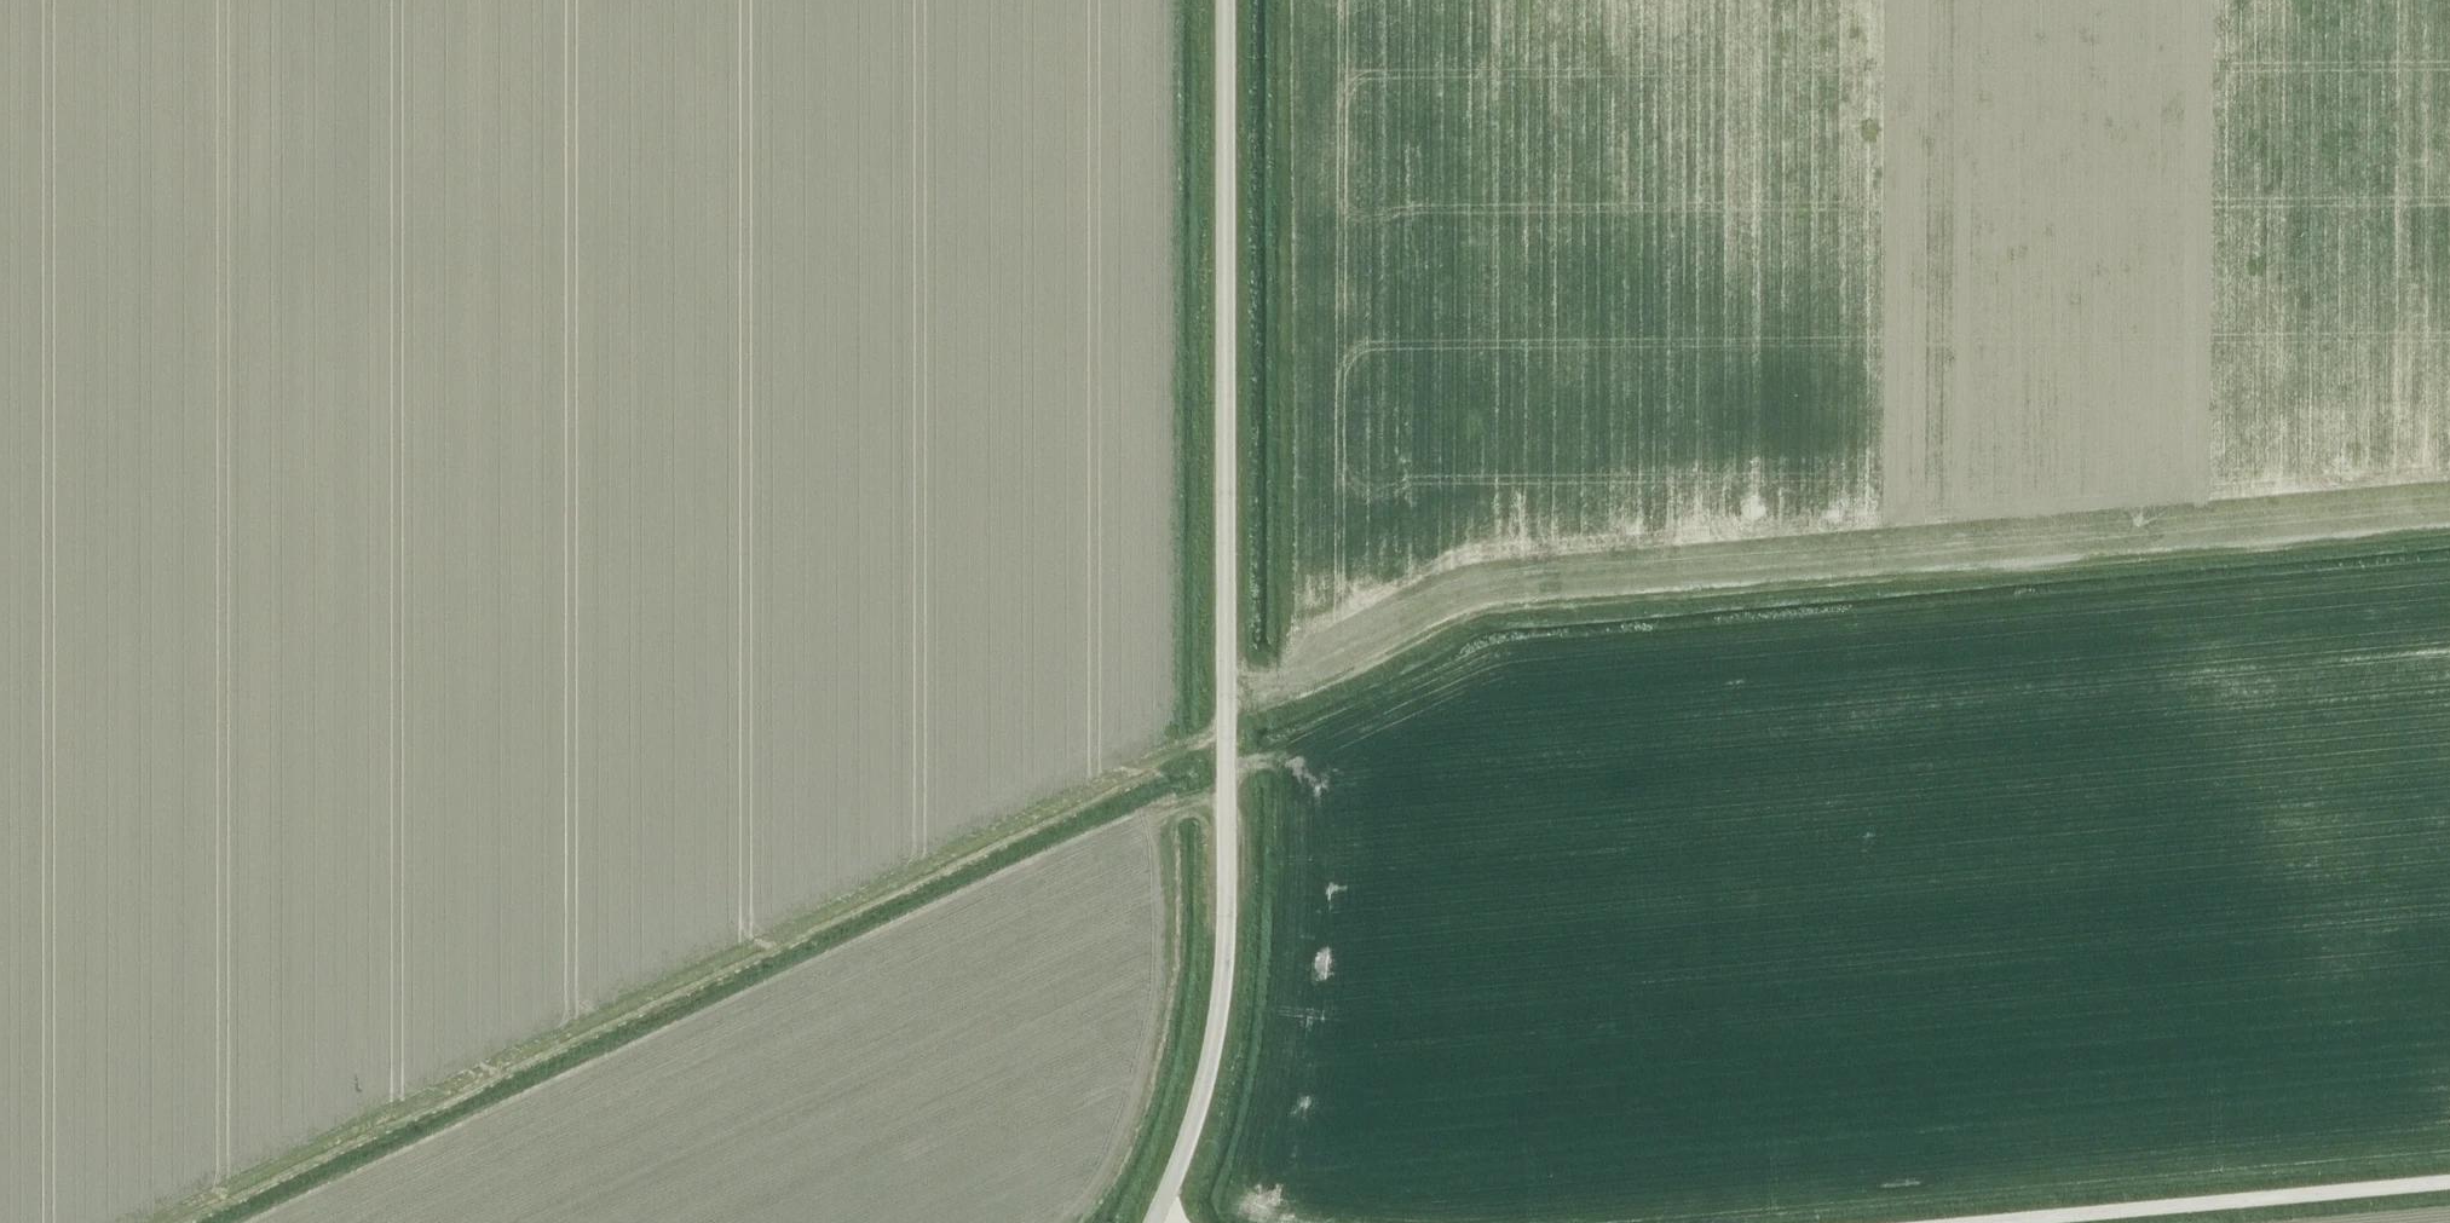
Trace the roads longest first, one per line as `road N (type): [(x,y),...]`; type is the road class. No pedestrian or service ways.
road 1 (unclassified): [(1153,1222),(1197,1111),(1225,968),(1225,0)]
road 2 (track): [(1961,1222),(2449,1180)]

